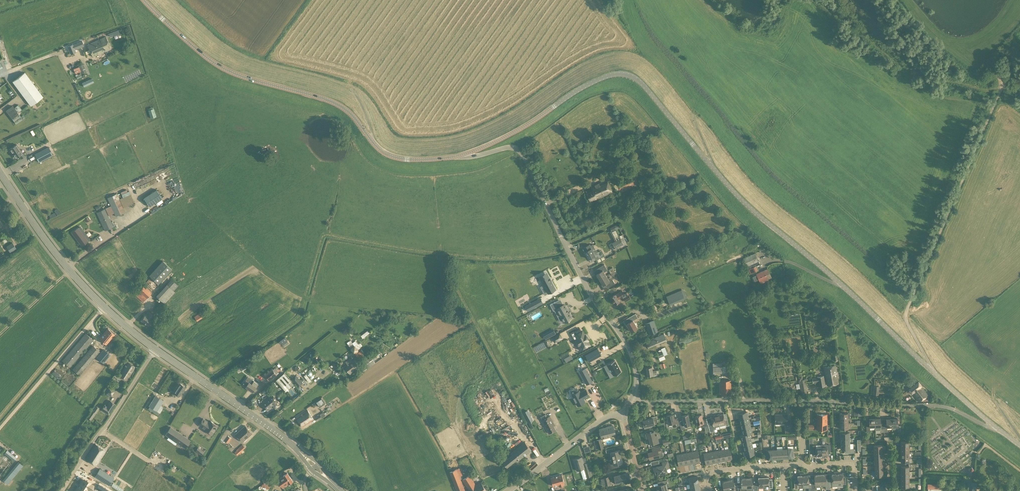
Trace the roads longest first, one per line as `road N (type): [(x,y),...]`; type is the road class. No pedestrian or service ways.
road 1 (tertiary): [(996,427),(729,191),(633,77),(595,80),(465,154)]
road 2 (tertiary): [(465,154),(397,157),(346,107),(222,68),(145,0)]
road 3 (residential): [(996,427),(933,405),(633,396)]
road 4 (residential): [(633,396),(632,354),(596,303),(522,153),(465,154)]
road 5 (track): [(934,374),(906,317),(1004,89)]
road 6 (secondary): [(155,349),(70,271),(0,173)]
road 7 (track): [(1004,89),(921,73),(824,0)]
road 8 (secondary): [(301,453),(155,349)]
road 9 (unclassified): [(62,490),(155,349)]
road 10 (residential): [(506,490),(622,413)]

